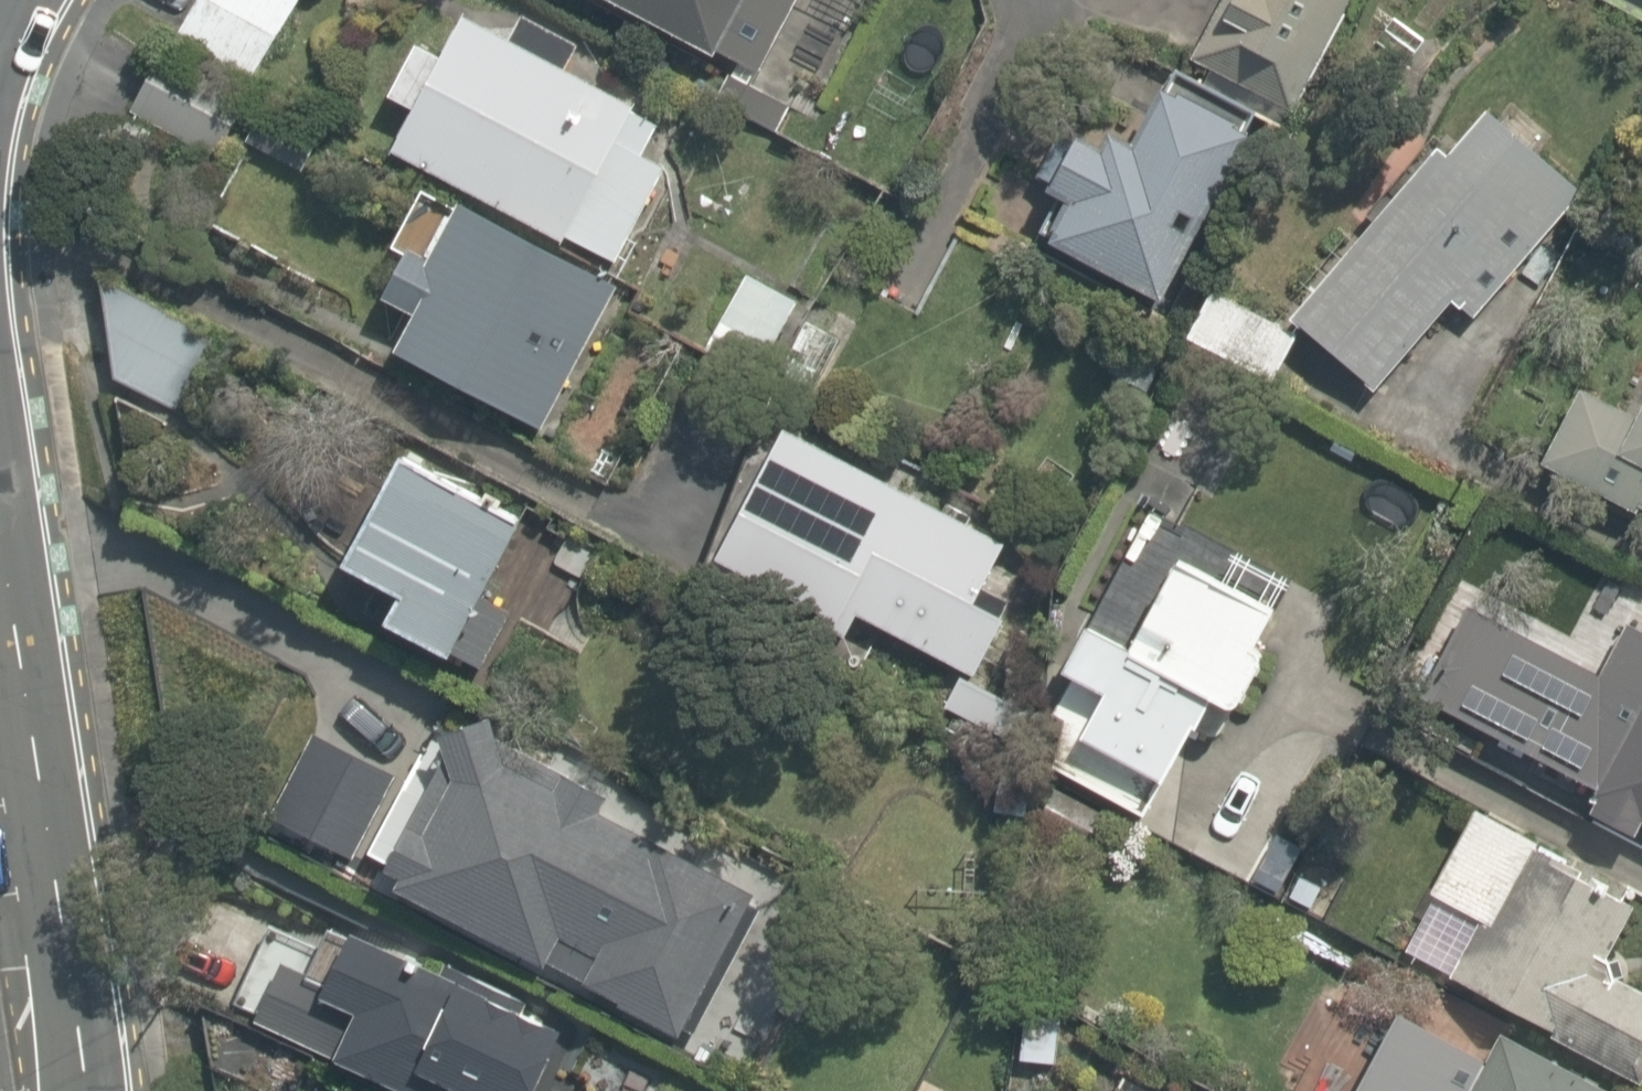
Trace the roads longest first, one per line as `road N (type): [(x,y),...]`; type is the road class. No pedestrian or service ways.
road 1 (secondary): [(67,1090),(0,546)]

